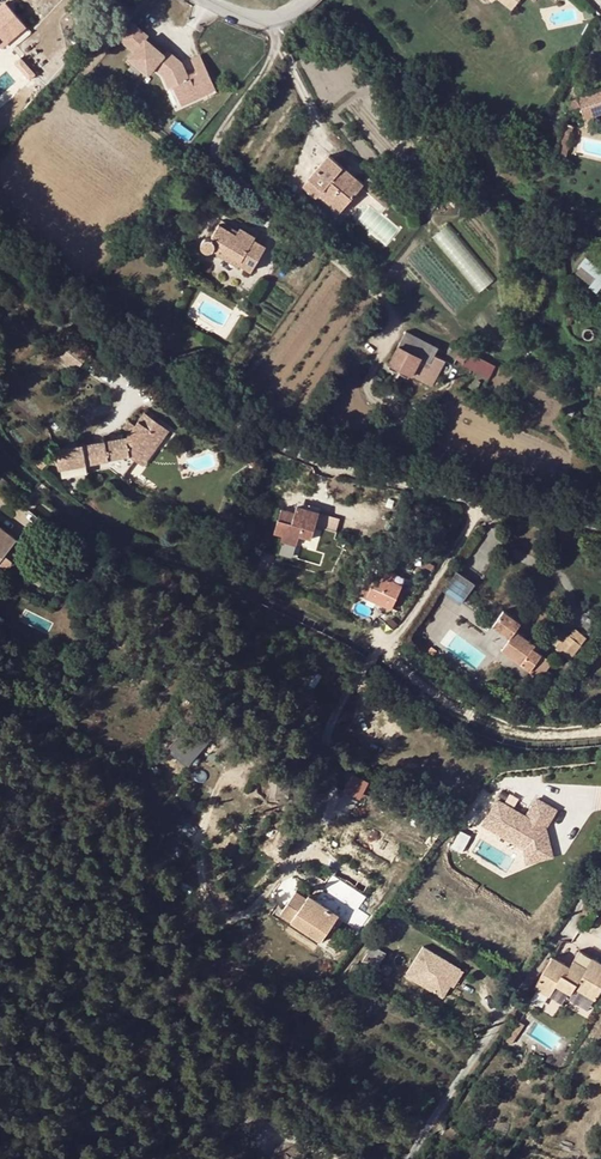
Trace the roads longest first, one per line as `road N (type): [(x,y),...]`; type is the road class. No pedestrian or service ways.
road 1 (unclassified): [(0,250),(29,284),(86,326),(215,415),(275,444),(415,488),(600,527)]

